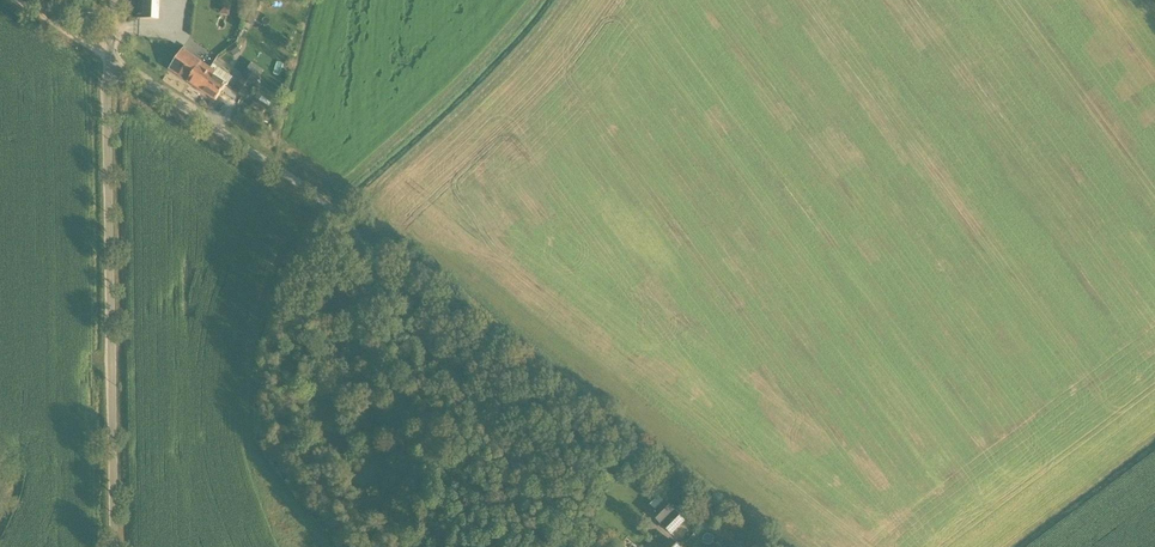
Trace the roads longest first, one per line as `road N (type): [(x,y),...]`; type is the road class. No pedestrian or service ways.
road 1 (unclassified): [(589,546),(330,206),(109,58)]
road 2 (track): [(327,546),(257,454),(247,420),(264,312),(284,262),(330,206),(505,42),(538,0)]
road 3 (unclassified): [(113,546),(109,58)]

